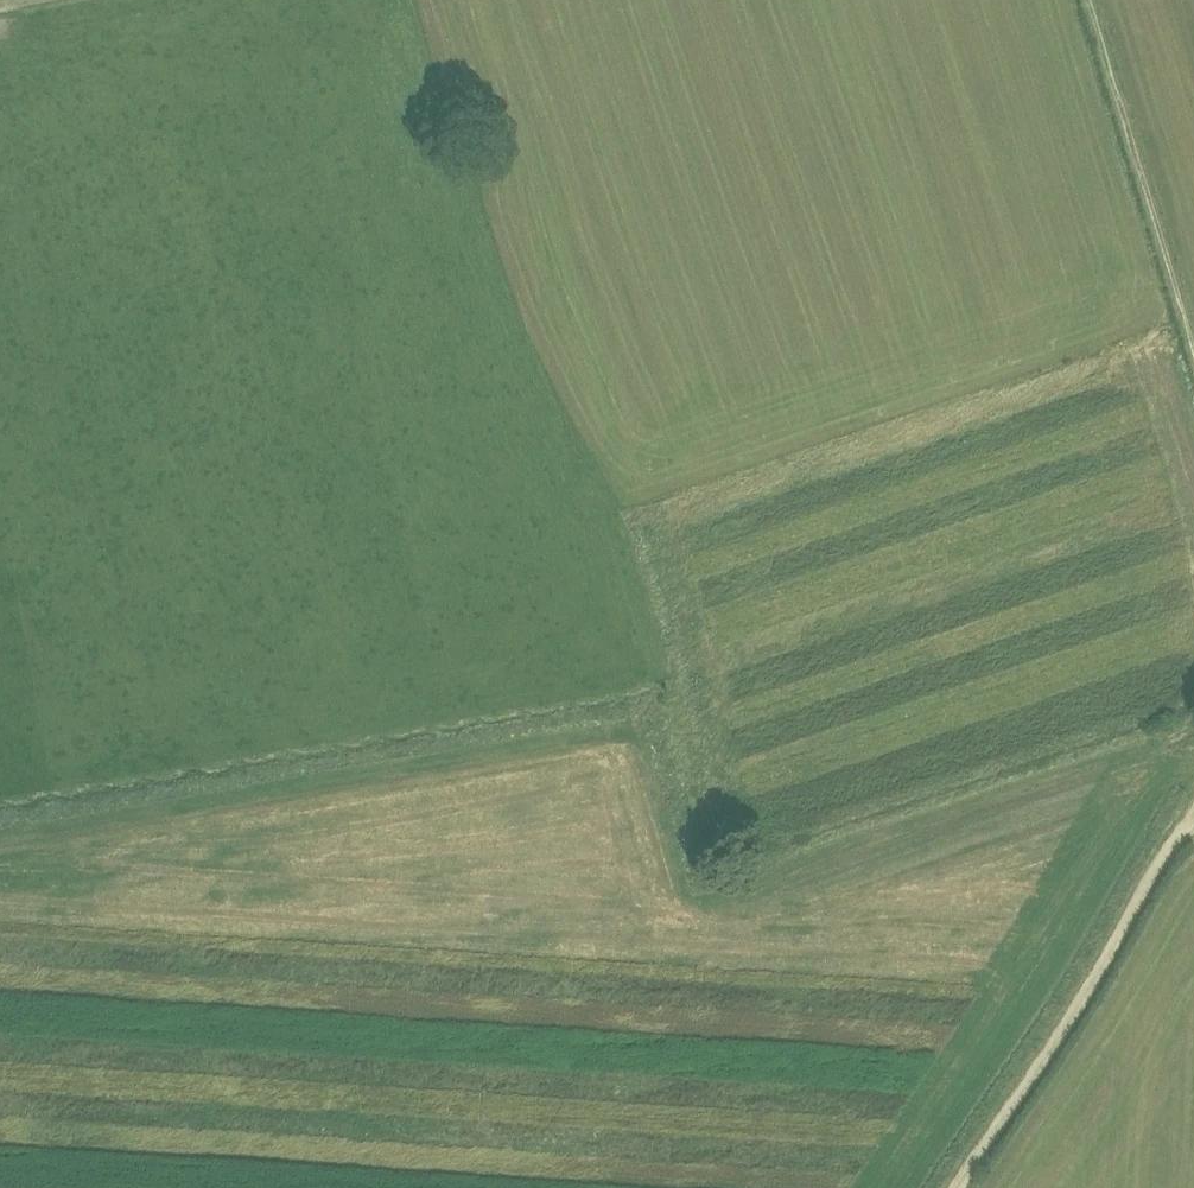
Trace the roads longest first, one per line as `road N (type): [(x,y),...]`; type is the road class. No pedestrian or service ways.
road 1 (track): [(1185,831),(962,1187)]

